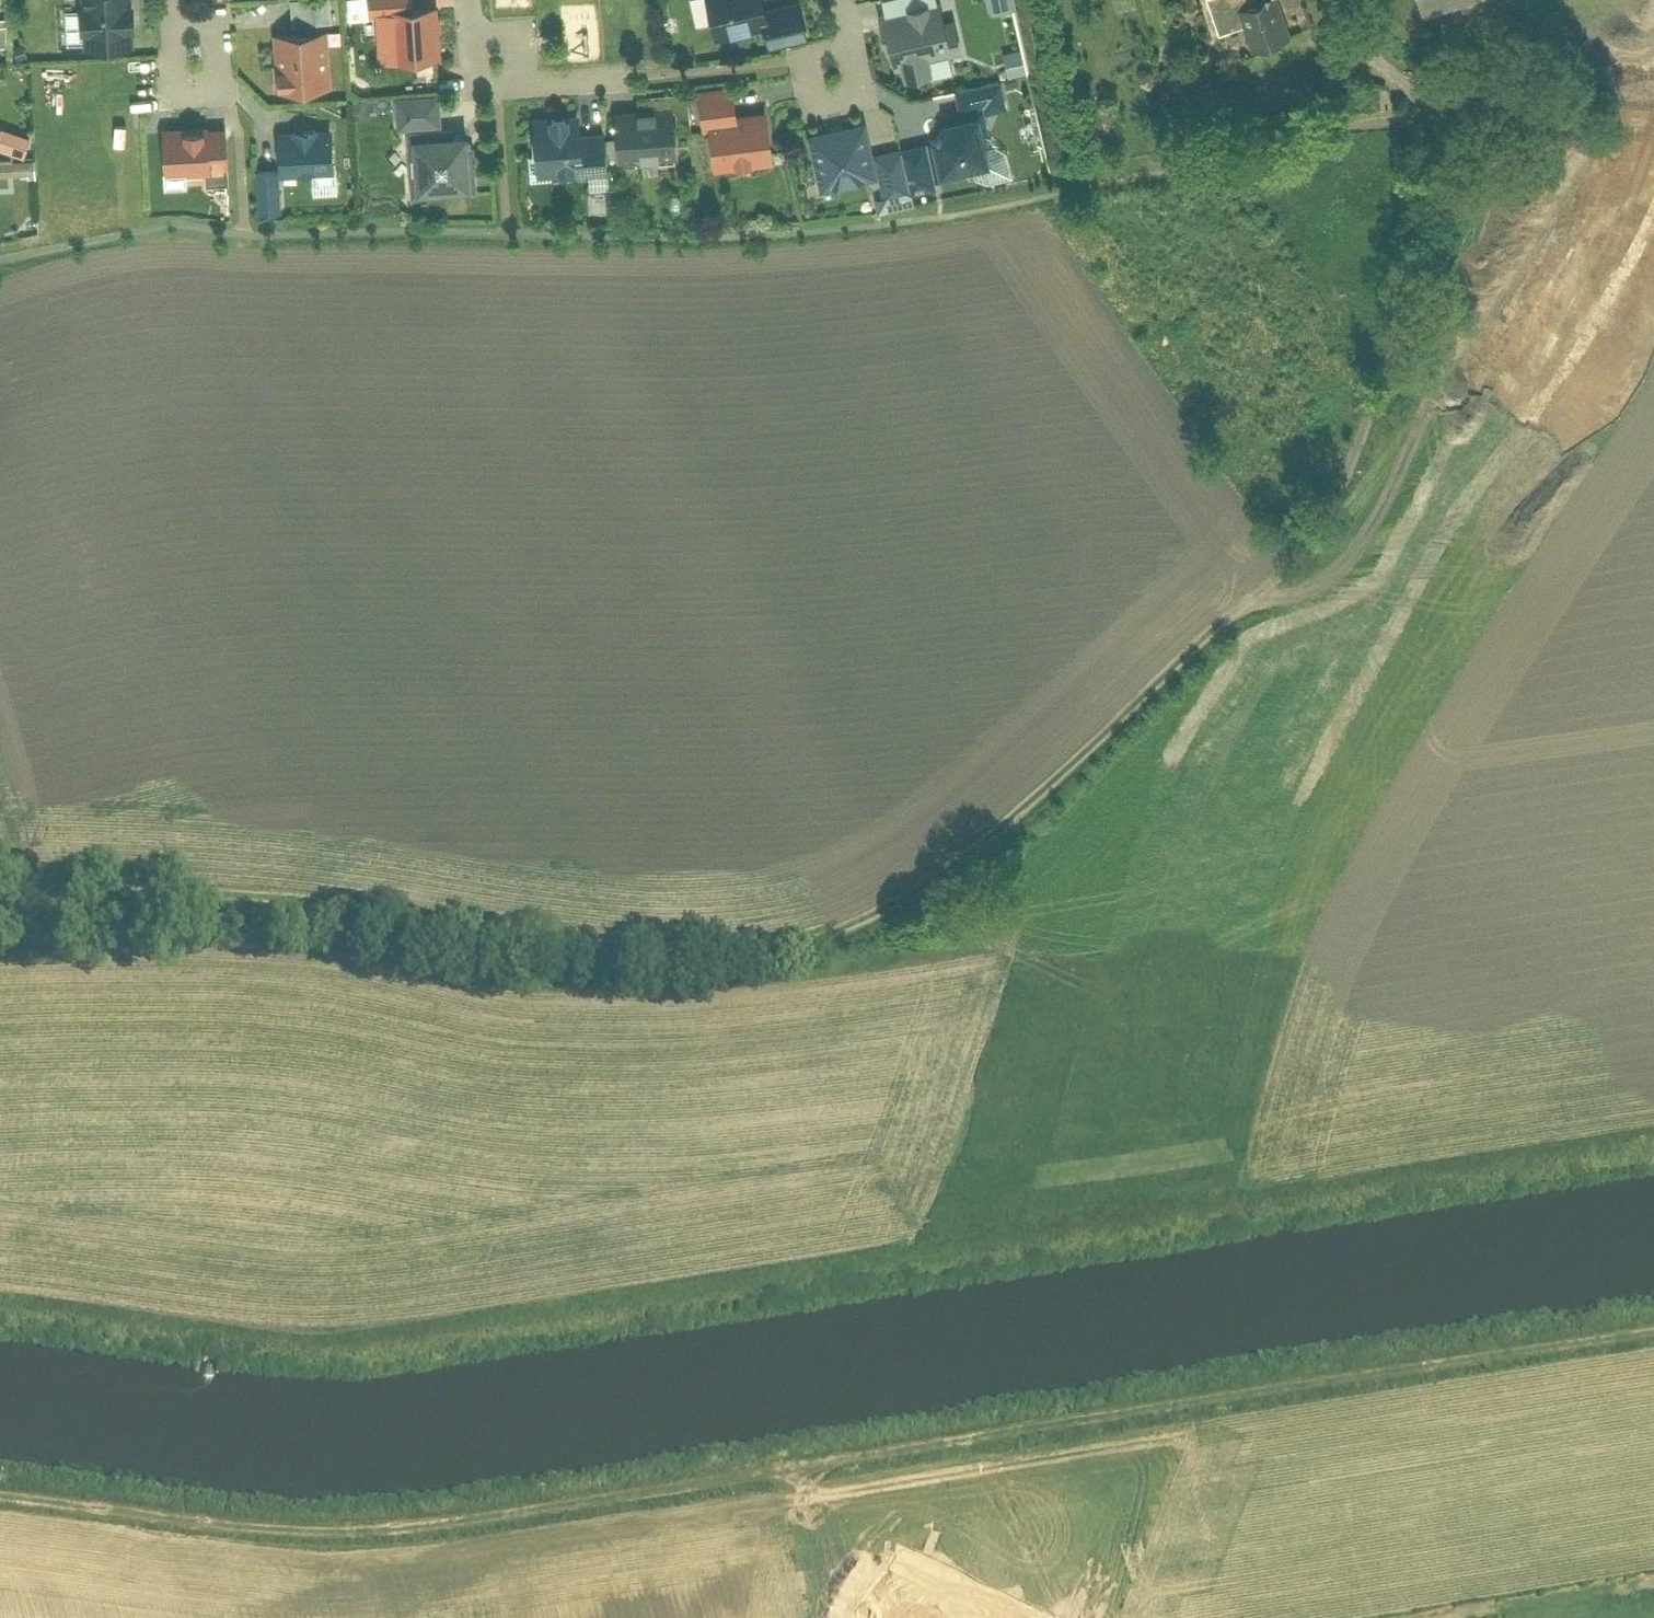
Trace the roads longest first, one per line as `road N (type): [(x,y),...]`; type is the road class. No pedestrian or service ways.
road 1 (track): [(0,879),(664,952),(851,927),(1040,791),(1244,603),(1354,465),(1450,158),(1420,97)]
road 2 (track): [(0,1499),(197,1521),(414,1530),(1653,1335)]
road 3 (unclassified): [(1653,163),(1616,259),(1263,704),(1168,890),(1096,1116),(994,1511),(951,1617)]
road 4 (residential): [(471,0),(473,34),(519,79),(628,75)]

